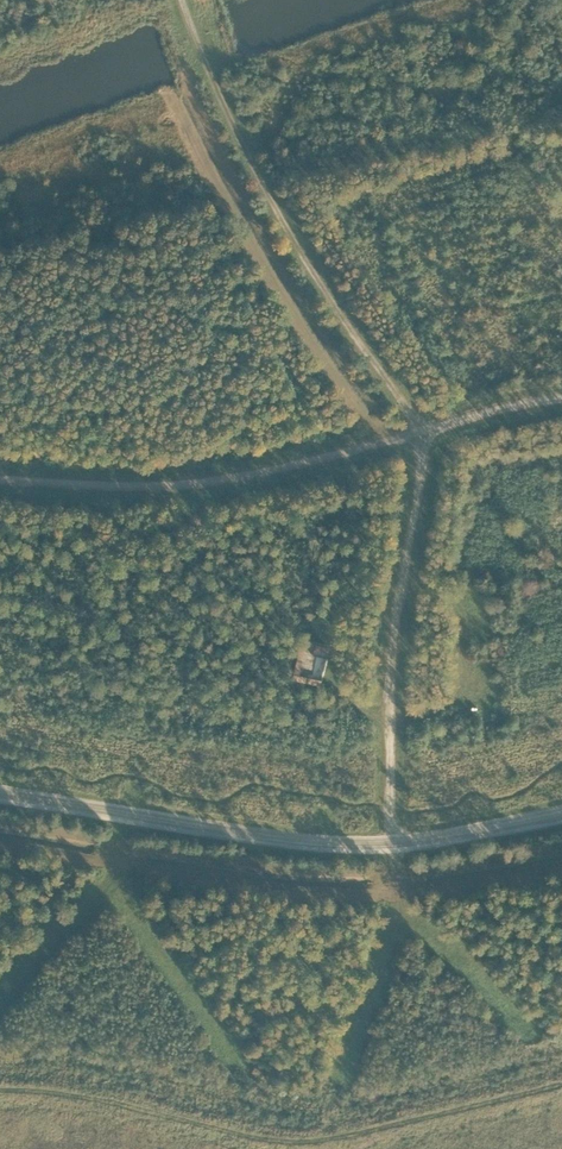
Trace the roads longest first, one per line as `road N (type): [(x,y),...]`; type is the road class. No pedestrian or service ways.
road 1 (track): [(561,405),(154,491),(0,478)]
road 2 (track): [(561,814),(387,849),(0,795)]

